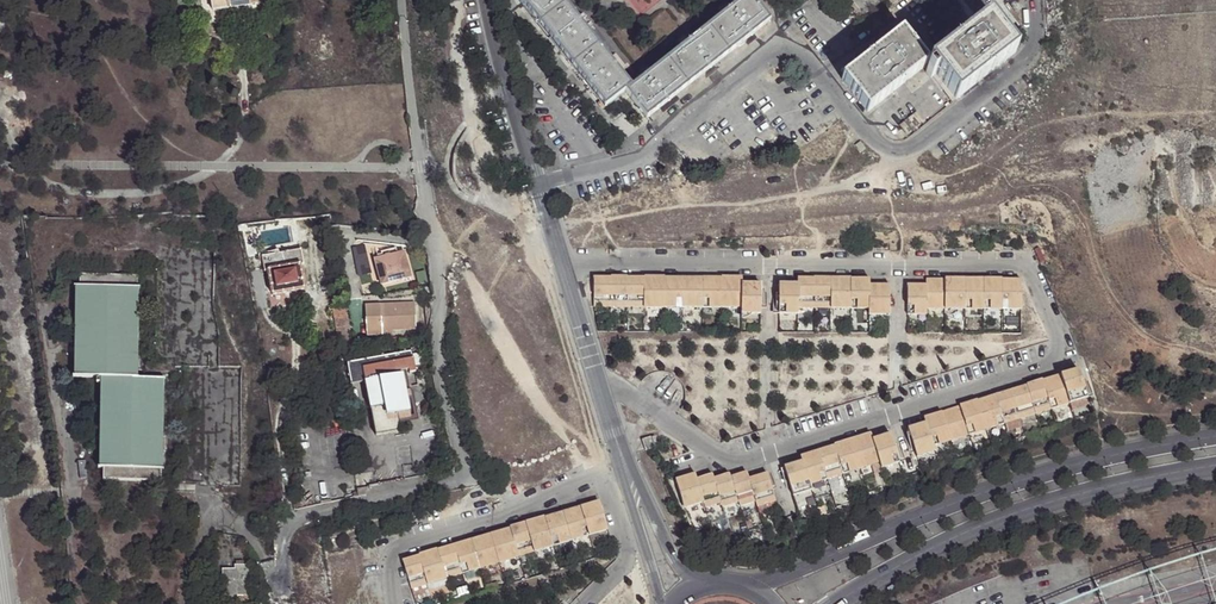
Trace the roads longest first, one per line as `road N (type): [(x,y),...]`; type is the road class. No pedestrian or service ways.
road 1 (unclassified): [(280,580),(283,532),(301,515),(458,482),(464,473),(438,334),(401,0)]
road 2 (tertiary): [(1215,433),(1030,472),(750,586)]
road 3 (tertiary): [(836,603),(941,545),(1038,507),(1215,468)]
road 4 (residential): [(821,76),(805,56),(771,57),(649,155),(538,184)]
road 5 (residential): [(1033,0),(1031,55),(918,146),(873,144),(821,76)]
road 6 (residential): [(538,184),(630,476)]
road 7 (residential): [(489,0),(538,184)]
road 8 (residential): [(821,76),(903,12),(929,44)]
road 9 (residential): [(630,476),(664,603)]
road 10 (residential): [(694,588),(630,476)]

